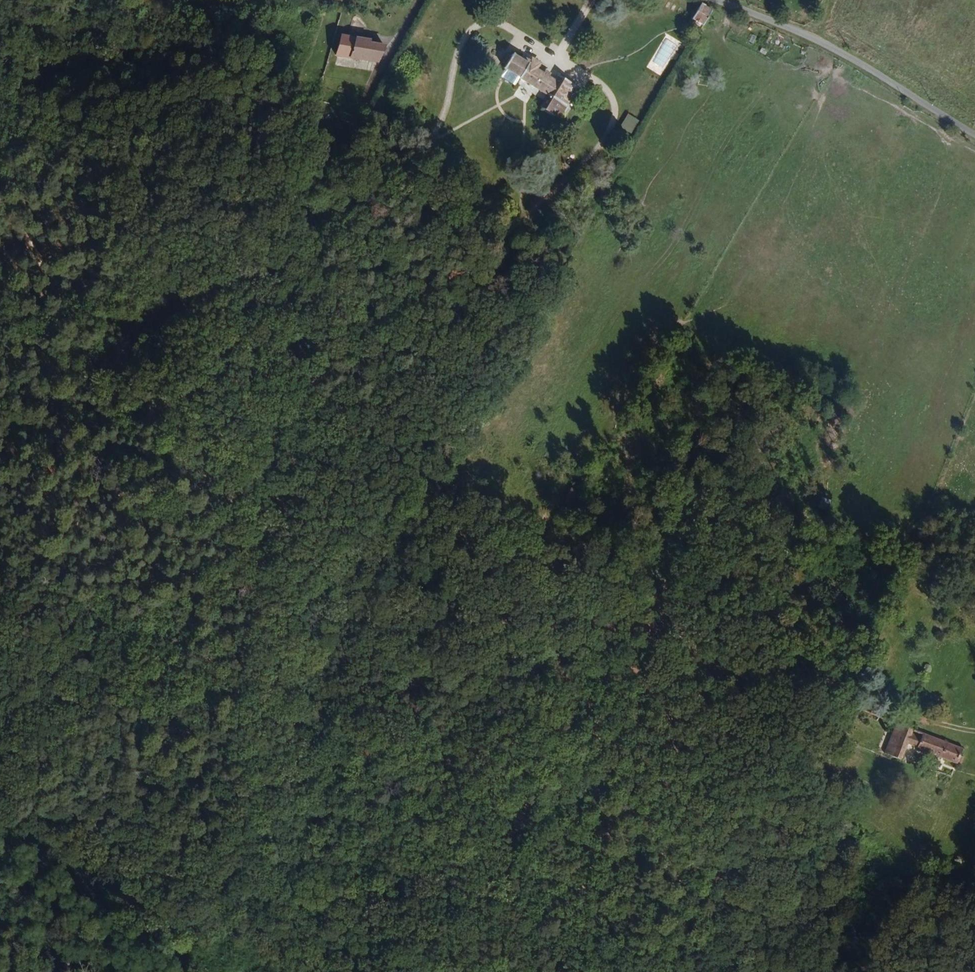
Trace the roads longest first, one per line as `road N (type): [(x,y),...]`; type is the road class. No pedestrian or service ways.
road 1 (residential): [(974,135),(877,71),(710,0)]

